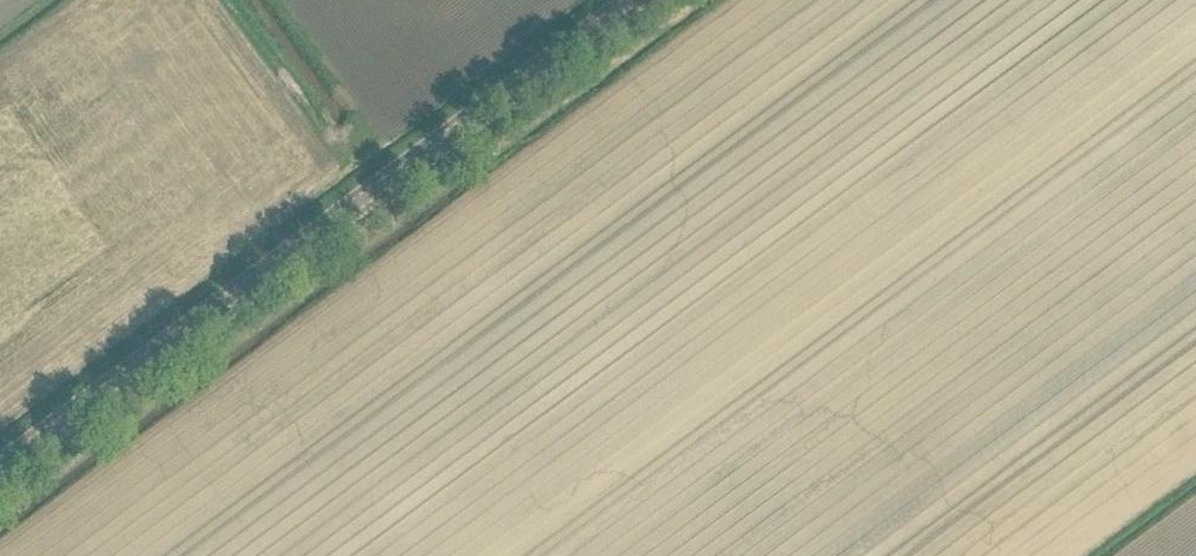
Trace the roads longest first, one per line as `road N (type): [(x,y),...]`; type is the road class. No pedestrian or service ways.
road 1 (tertiary): [(0,474),(641,0)]

